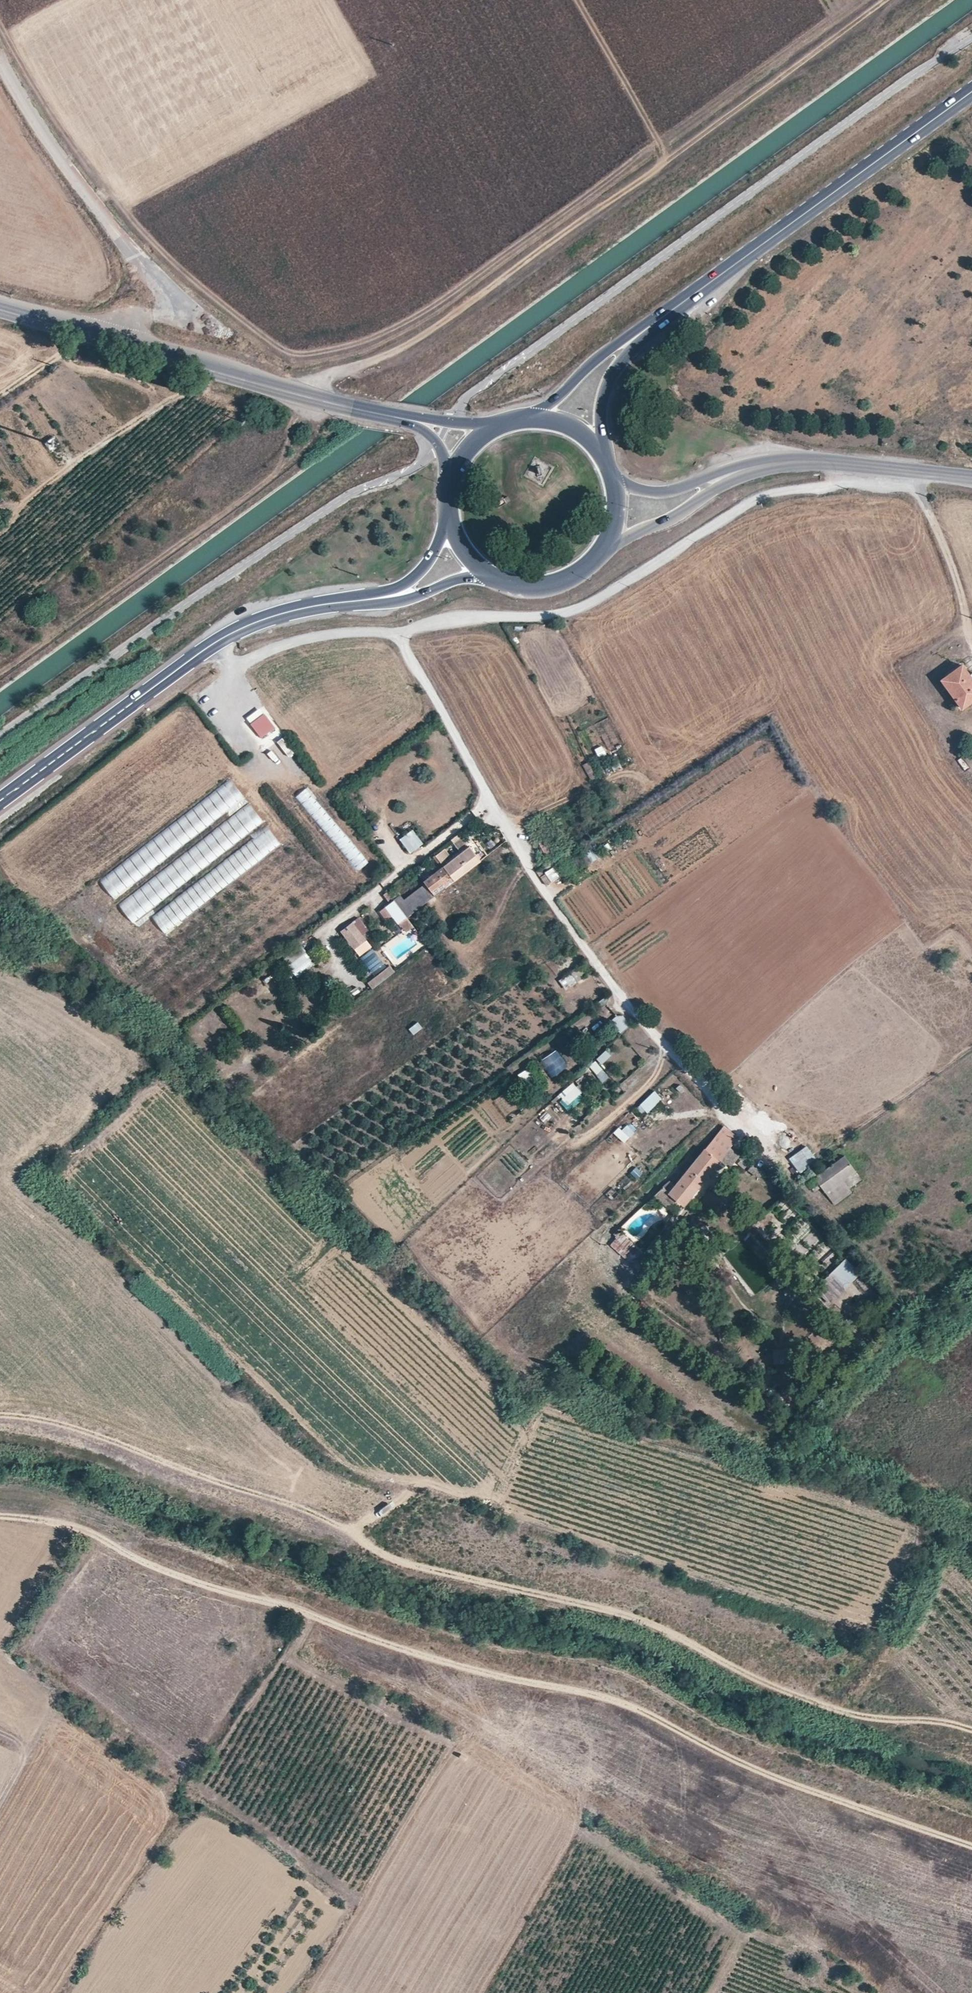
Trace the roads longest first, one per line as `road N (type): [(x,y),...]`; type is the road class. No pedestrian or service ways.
road 1 (track): [(0,1493),(79,1508),(398,1624),(631,1673),(750,1742),(971,1817)]
road 2 (track): [(971,1761),(750,1680),(630,1622),(351,1554),(115,1467),(29,1441),(0,1442)]
road 3 (track): [(219,640),(233,664),(320,634),(559,614),(586,606),(761,496),(883,482),(886,469)]
road 4 (track): [(307,394),(323,375),(411,346),(889,0)]
road 5 (track): [(400,632),(547,896),(631,1007),(769,1150)]
road 6 (secondary): [(0,800),(219,640),(304,608),(398,595)]
road 7 (secondary): [(971,90),(642,333)]
road 8 (tertiary): [(0,306),(334,402)]
road 9 (track): [(211,330),(134,255),(67,170),(0,62)]
road 10 (tertiary): [(743,468),(800,460),(971,478)]
road 11 (track): [(192,311),(118,318),(0,395)]
road 12 (tertiary): [(600,549),(667,519),(743,468)]
road 13 (secondary): [(642,333),(528,417)]
road 14 (tertiary): [(743,468),(659,492),(610,475)]
road 15 (secondary): [(601,454),(610,379),(642,333)]
road 16 (secondary): [(488,574),(511,583),(561,580),(600,549)]

